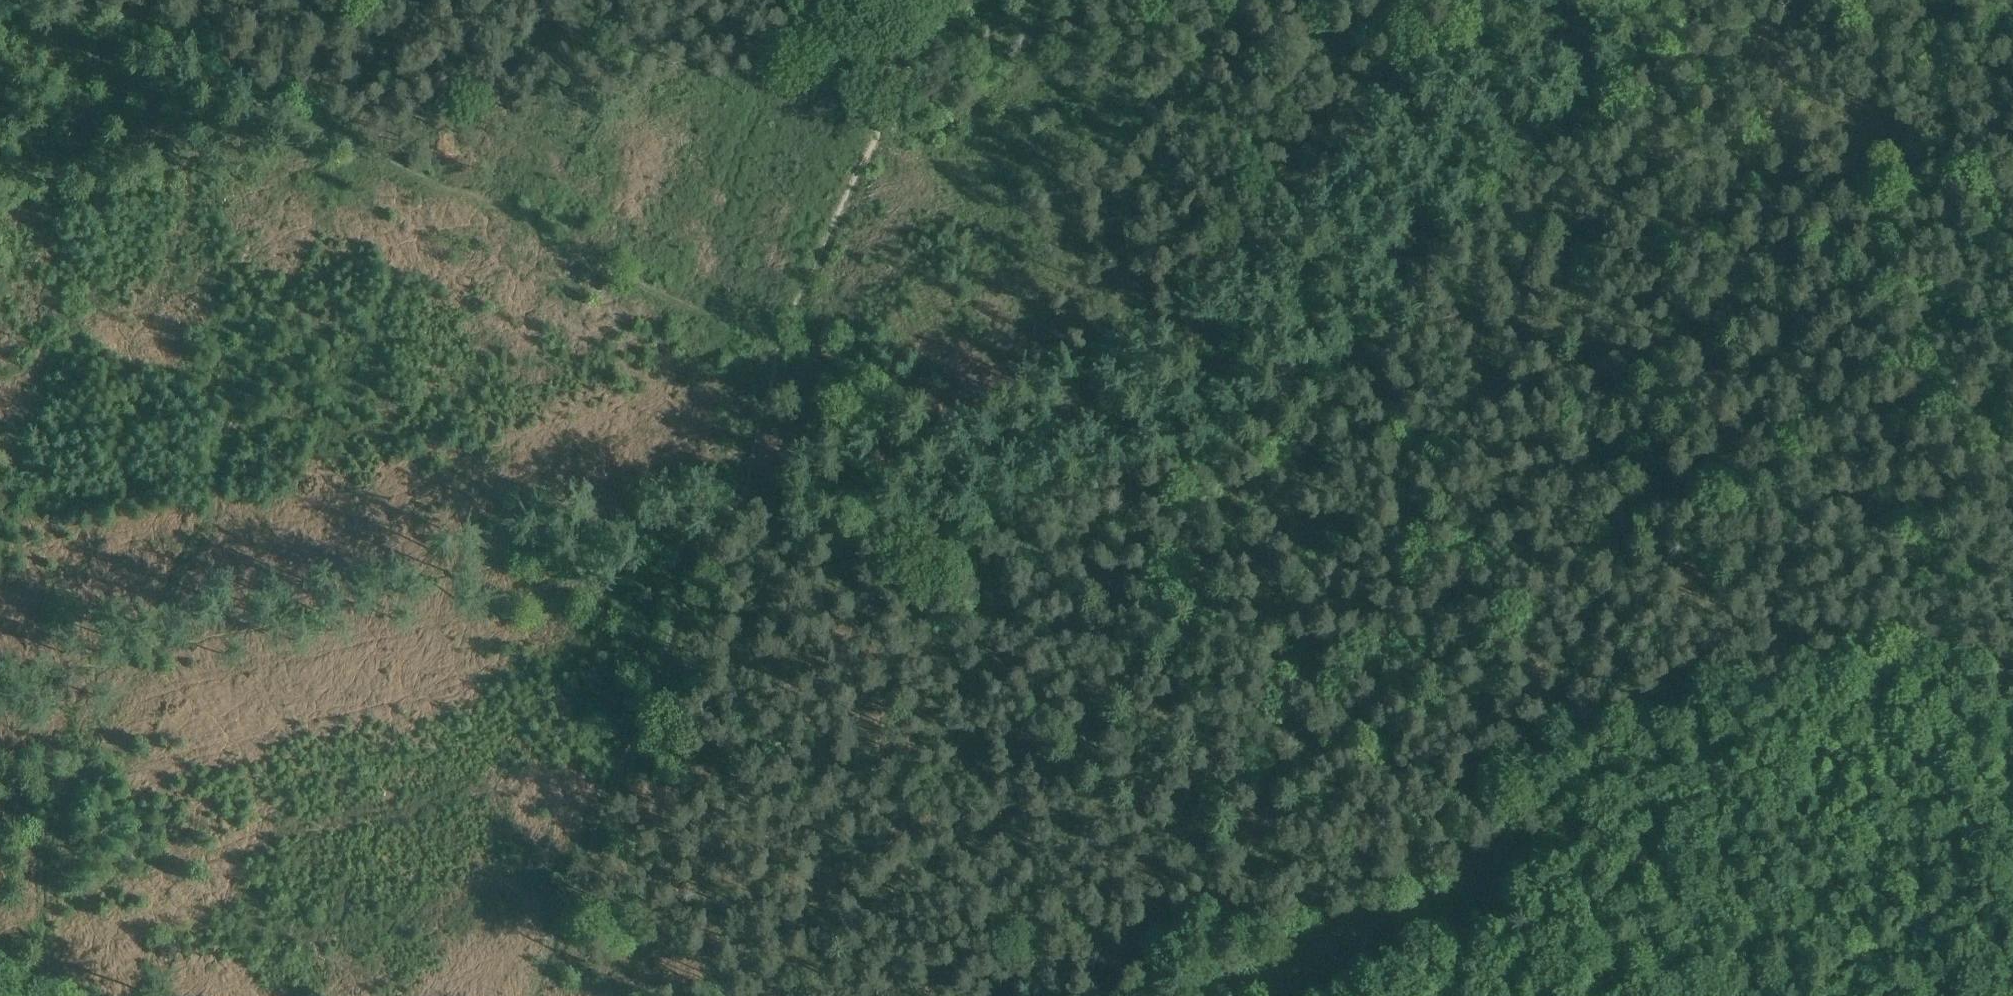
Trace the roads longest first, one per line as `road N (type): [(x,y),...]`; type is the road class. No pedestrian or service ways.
road 1 (track): [(536,995),(721,507),(936,0)]
road 2 (track): [(1445,995),(1548,729)]

